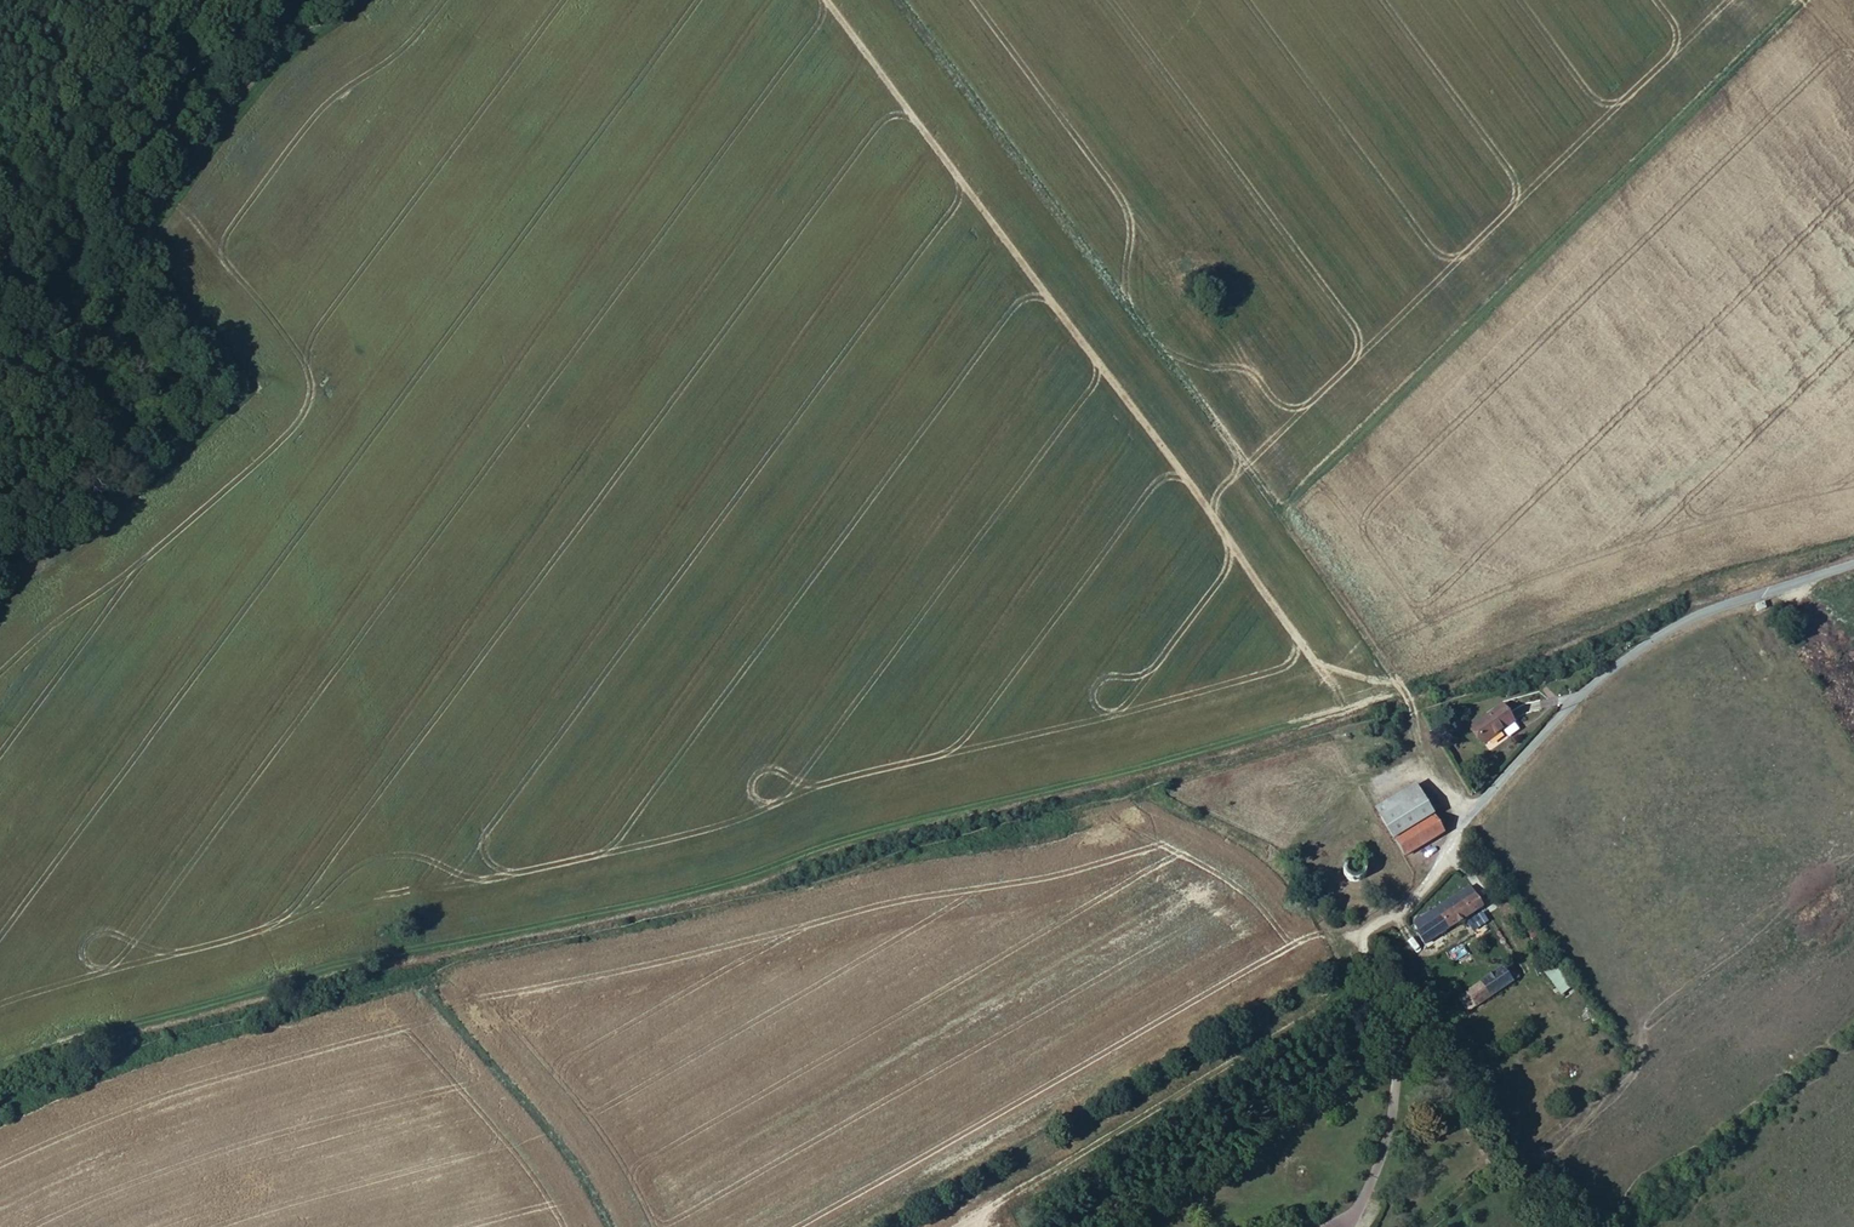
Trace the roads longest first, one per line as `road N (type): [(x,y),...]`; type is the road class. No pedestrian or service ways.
road 1 (unclassified): [(1352,933),(1427,888),(1470,813),(1658,628),(1853,565)]
road 2 (track): [(416,973),(543,1117),(608,1226)]
road 3 (track): [(1402,683),(1426,766),(1470,813)]

